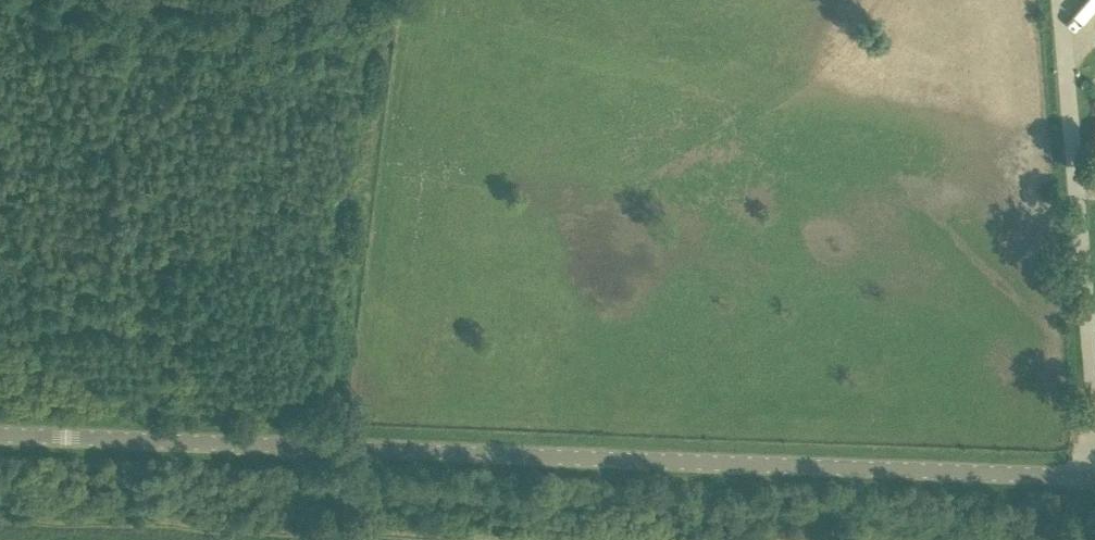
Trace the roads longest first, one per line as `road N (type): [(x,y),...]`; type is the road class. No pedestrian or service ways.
road 1 (unclassified): [(1094,479),(0,432)]

